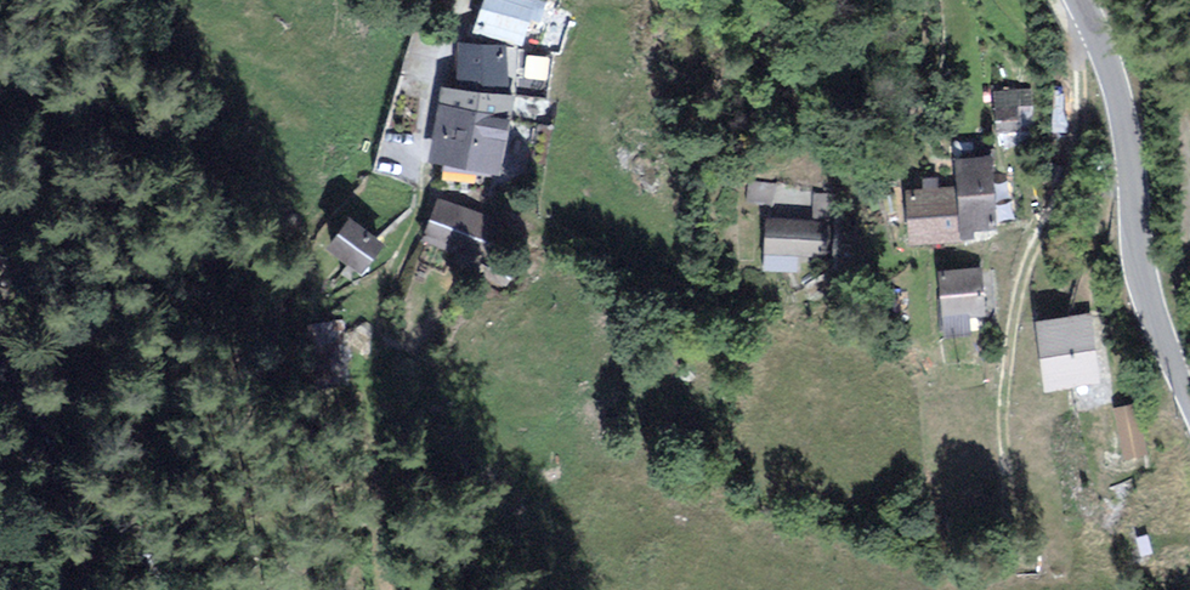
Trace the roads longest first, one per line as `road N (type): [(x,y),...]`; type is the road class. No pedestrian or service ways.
road 1 (tertiary): [(1082,0),(1124,124),(1145,286),(1189,402)]

